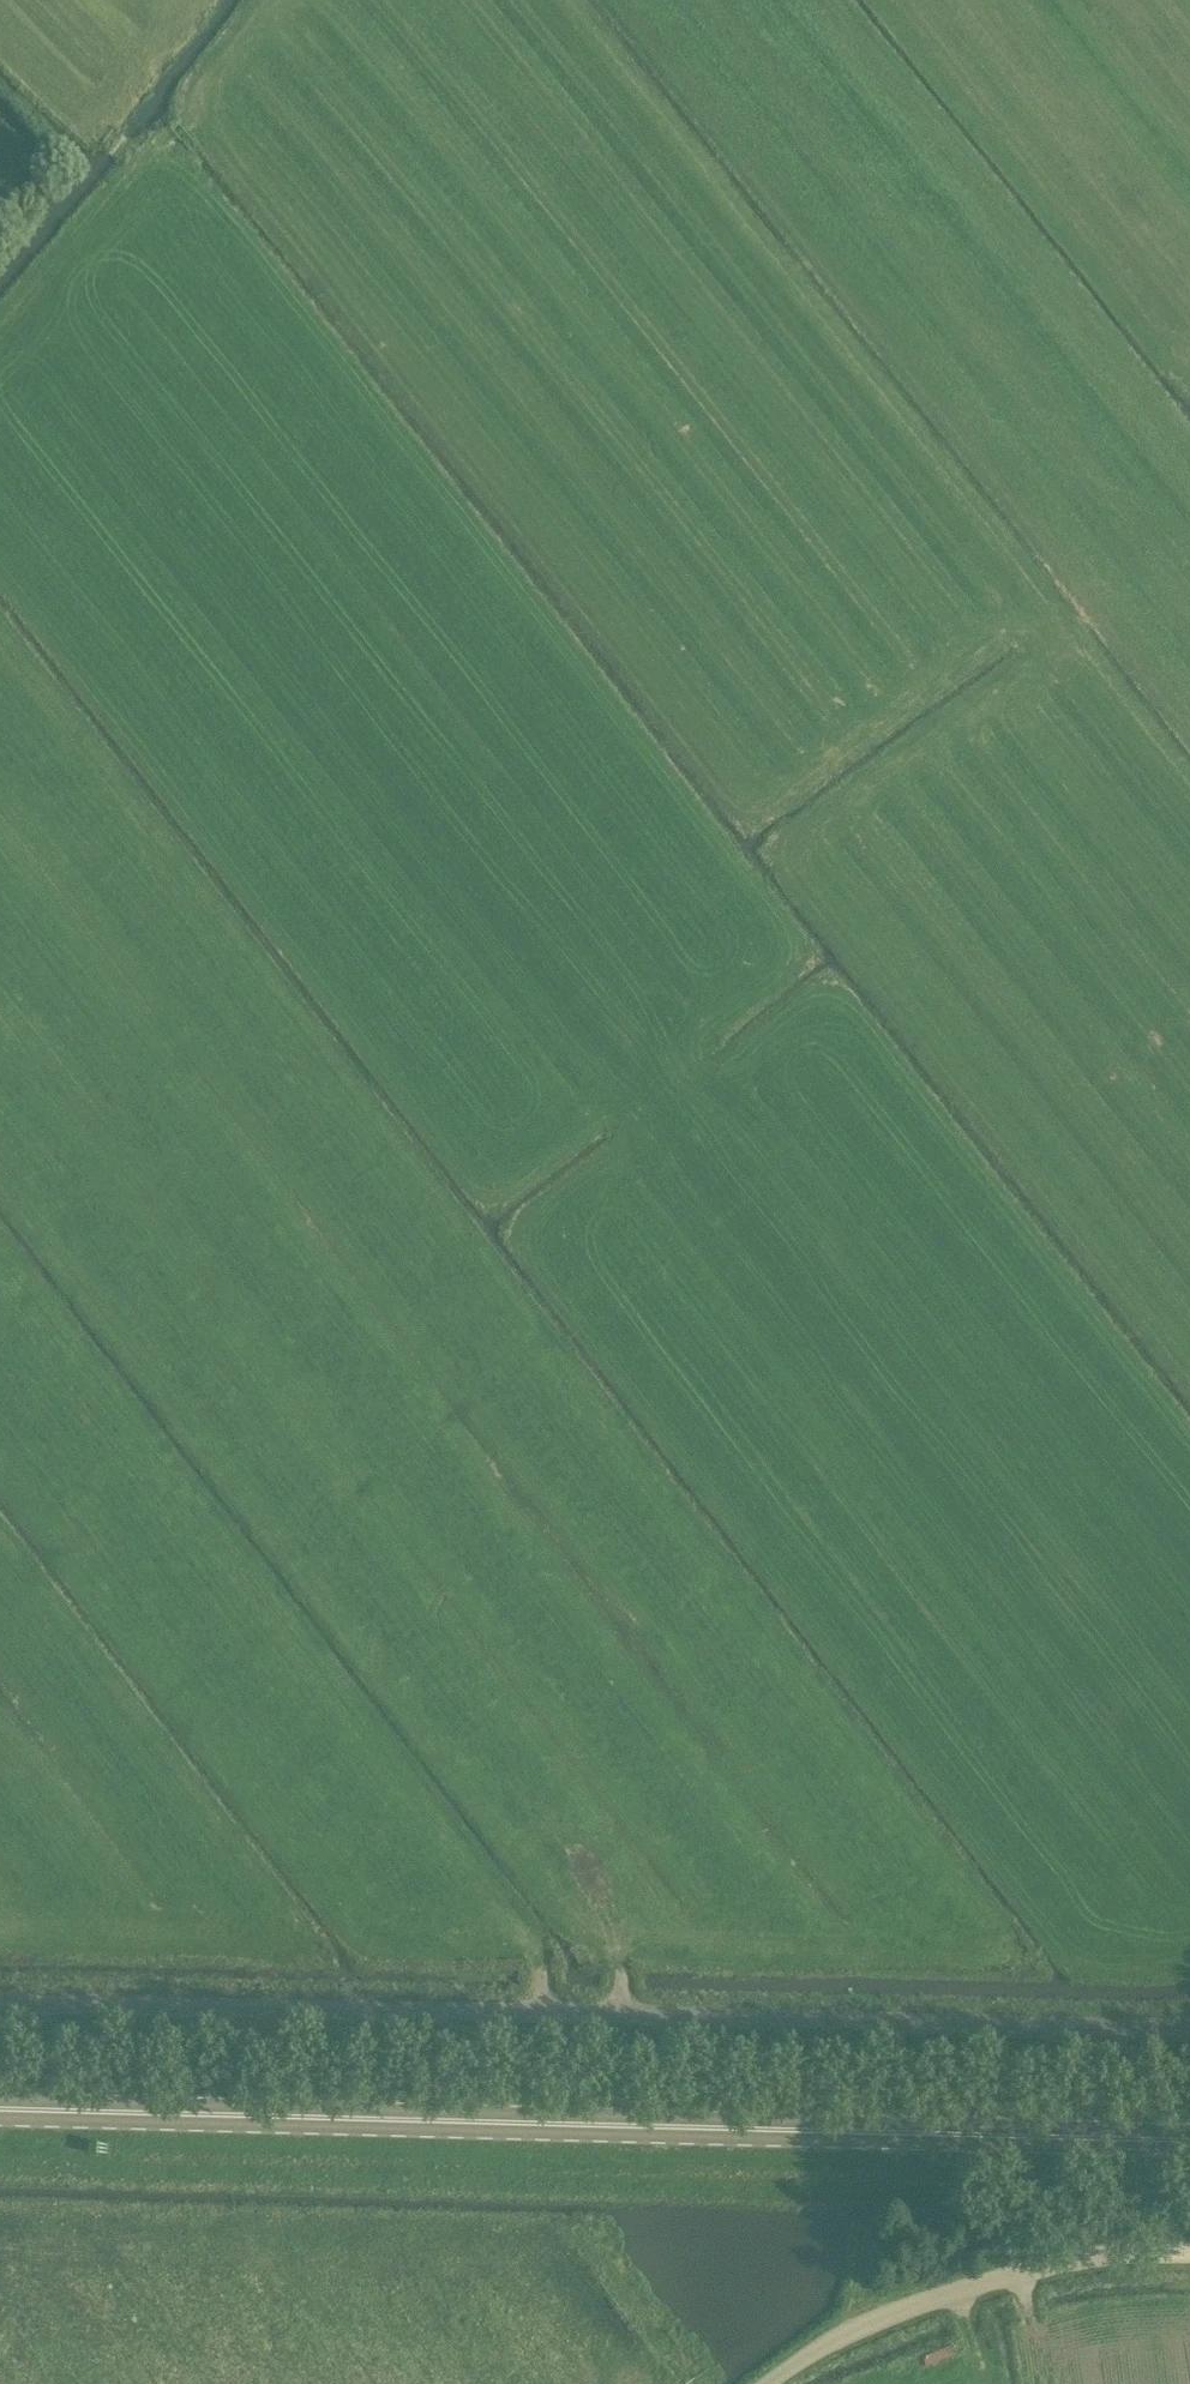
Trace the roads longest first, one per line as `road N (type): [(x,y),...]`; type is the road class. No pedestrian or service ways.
road 1 (unclassified): [(0,2018),(1100,2048),(1189,2037)]
road 2 (primary): [(1189,2147),(0,2115)]
road 3 (unclassified): [(784,2383),(909,2311),(1067,2266),(1189,2254)]

